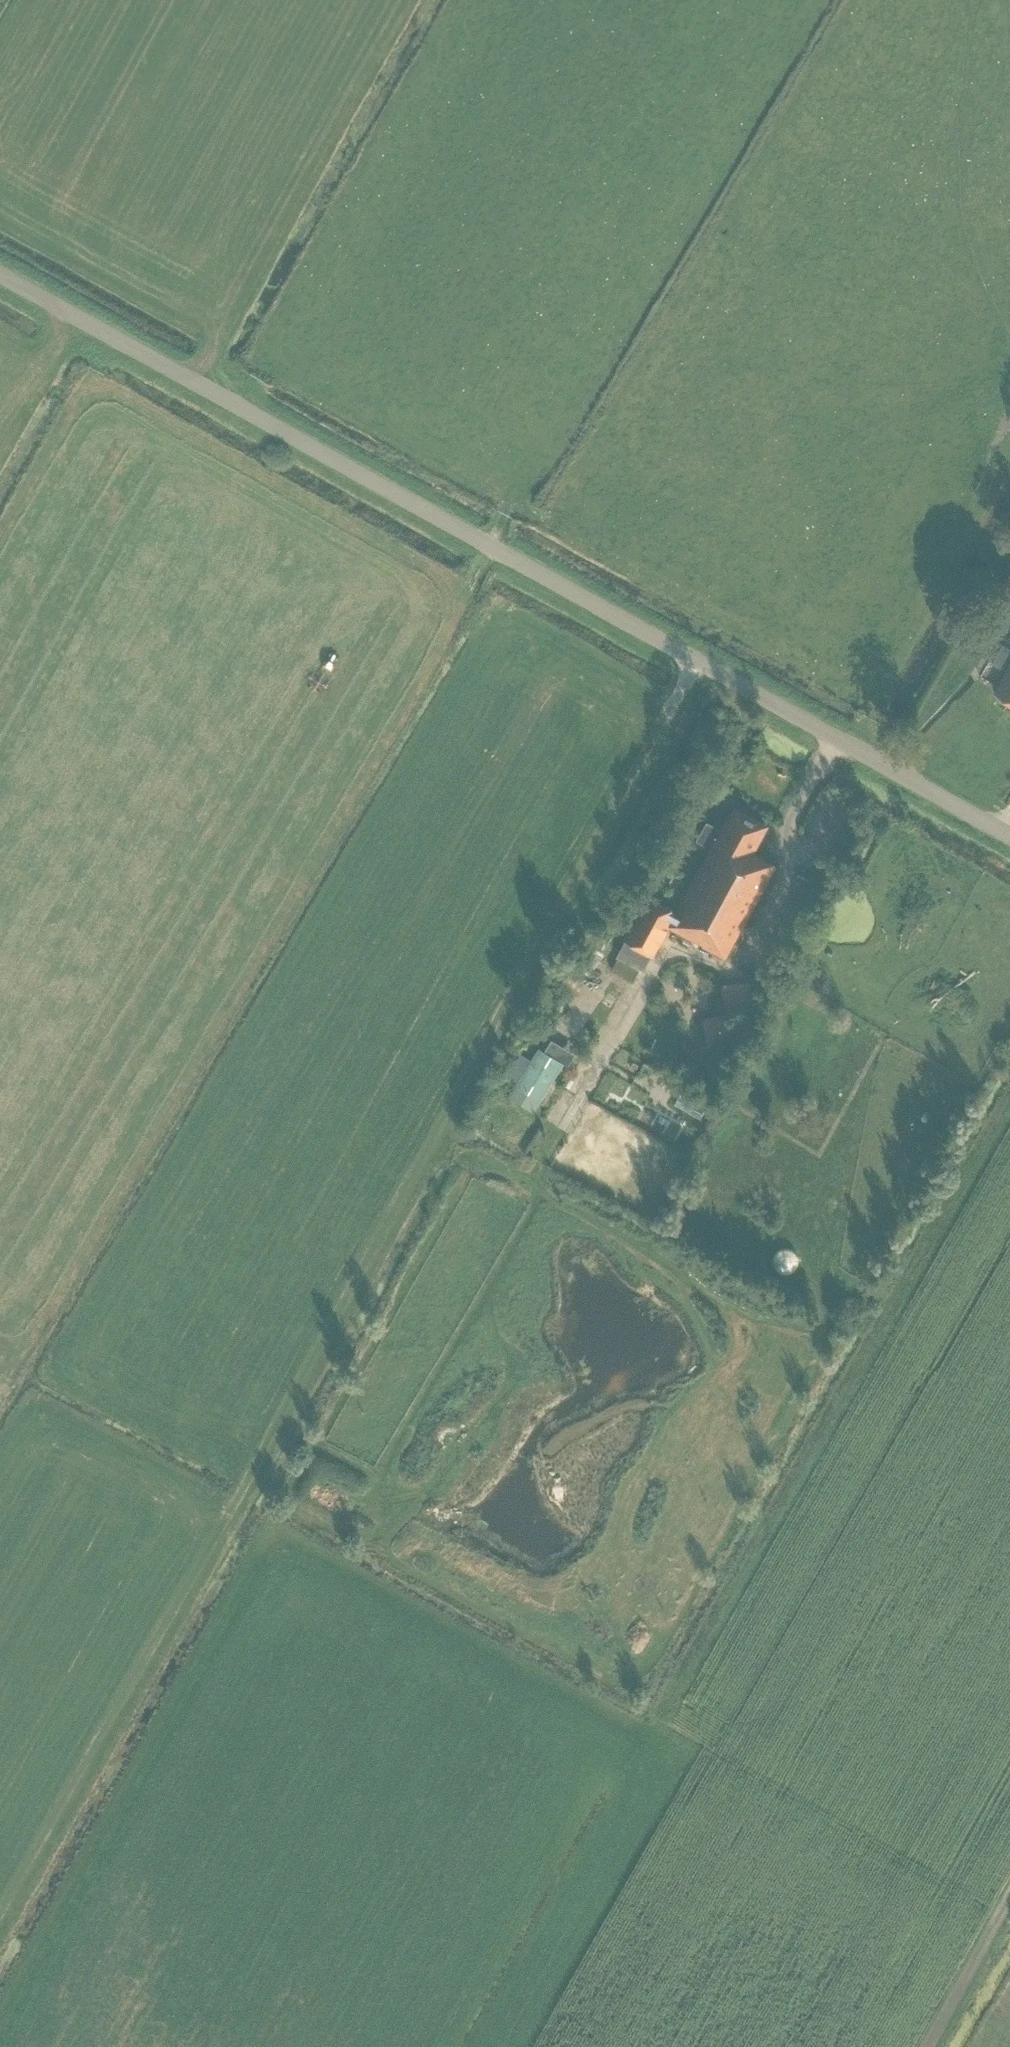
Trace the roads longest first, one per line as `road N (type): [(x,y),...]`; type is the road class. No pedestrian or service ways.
road 1 (unclassified): [(1009,844),(0,280)]

